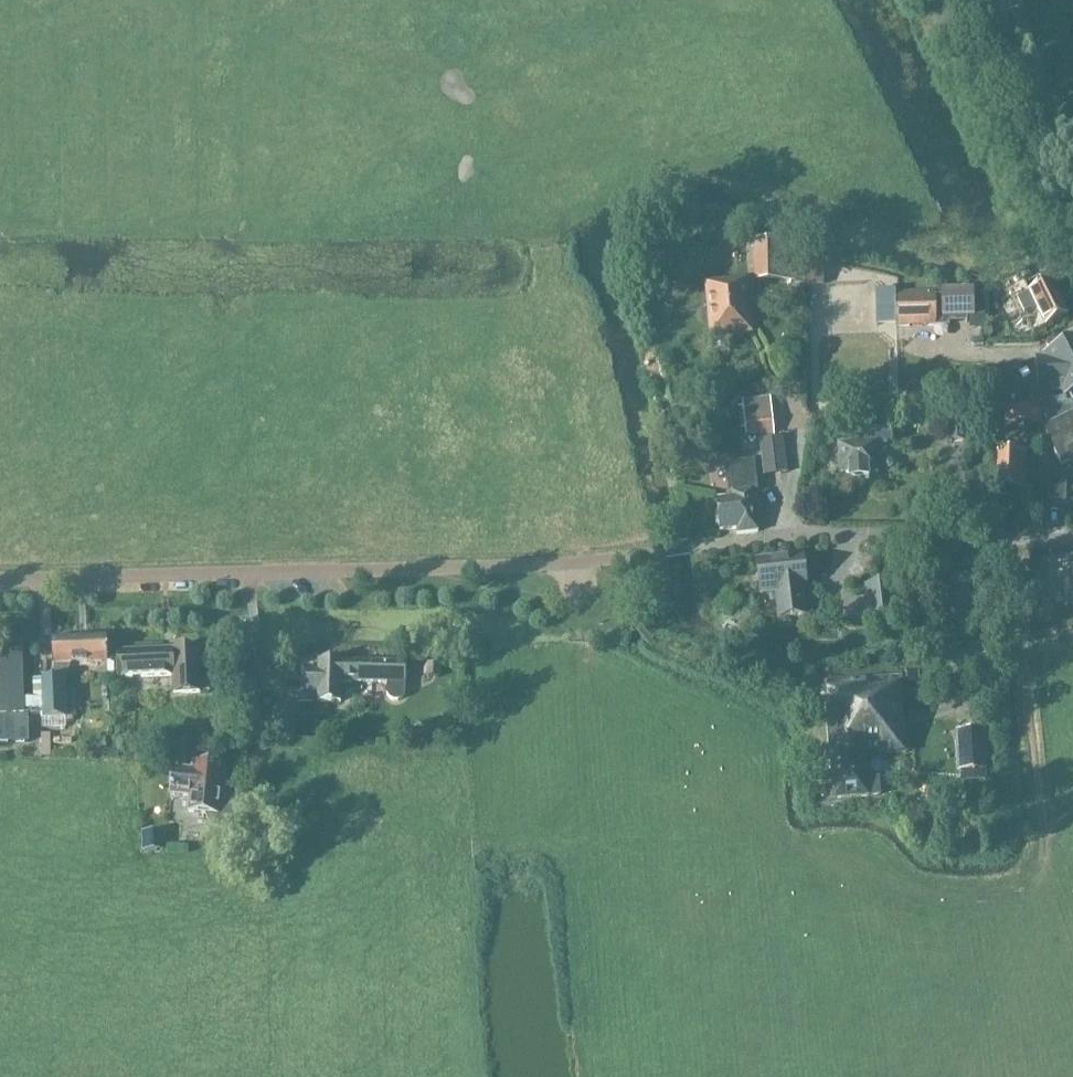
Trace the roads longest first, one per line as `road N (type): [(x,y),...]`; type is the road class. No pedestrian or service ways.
road 1 (unclassified): [(664,551),(507,565),(0,578)]
road 2 (unclassified): [(664,551),(802,532),(1072,540)]
road 3 (unclassified): [(1072,258),(936,0)]

